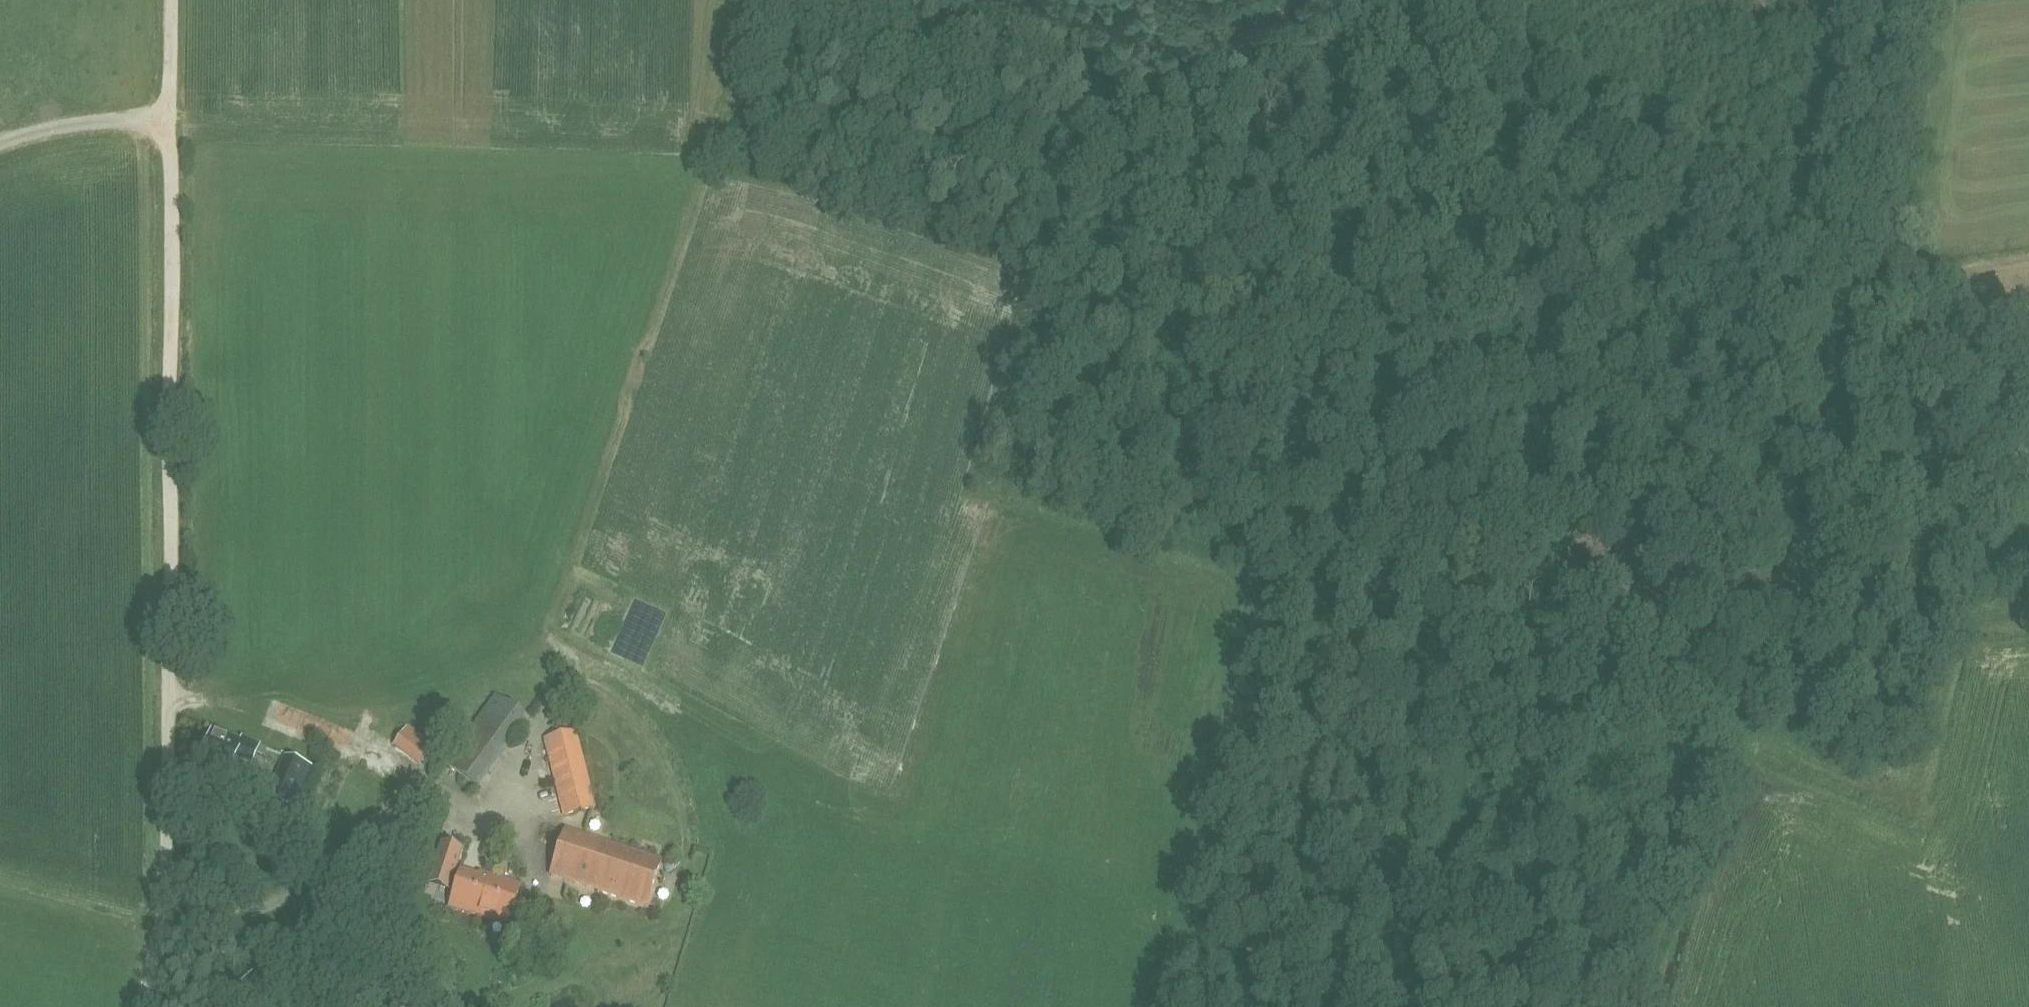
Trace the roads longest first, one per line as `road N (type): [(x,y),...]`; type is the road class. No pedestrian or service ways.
road 1 (track): [(138,1006),(165,879),(166,0)]
road 2 (track): [(170,698),(322,738),(467,804)]
road 3 (track): [(167,118),(92,122),(0,146)]

